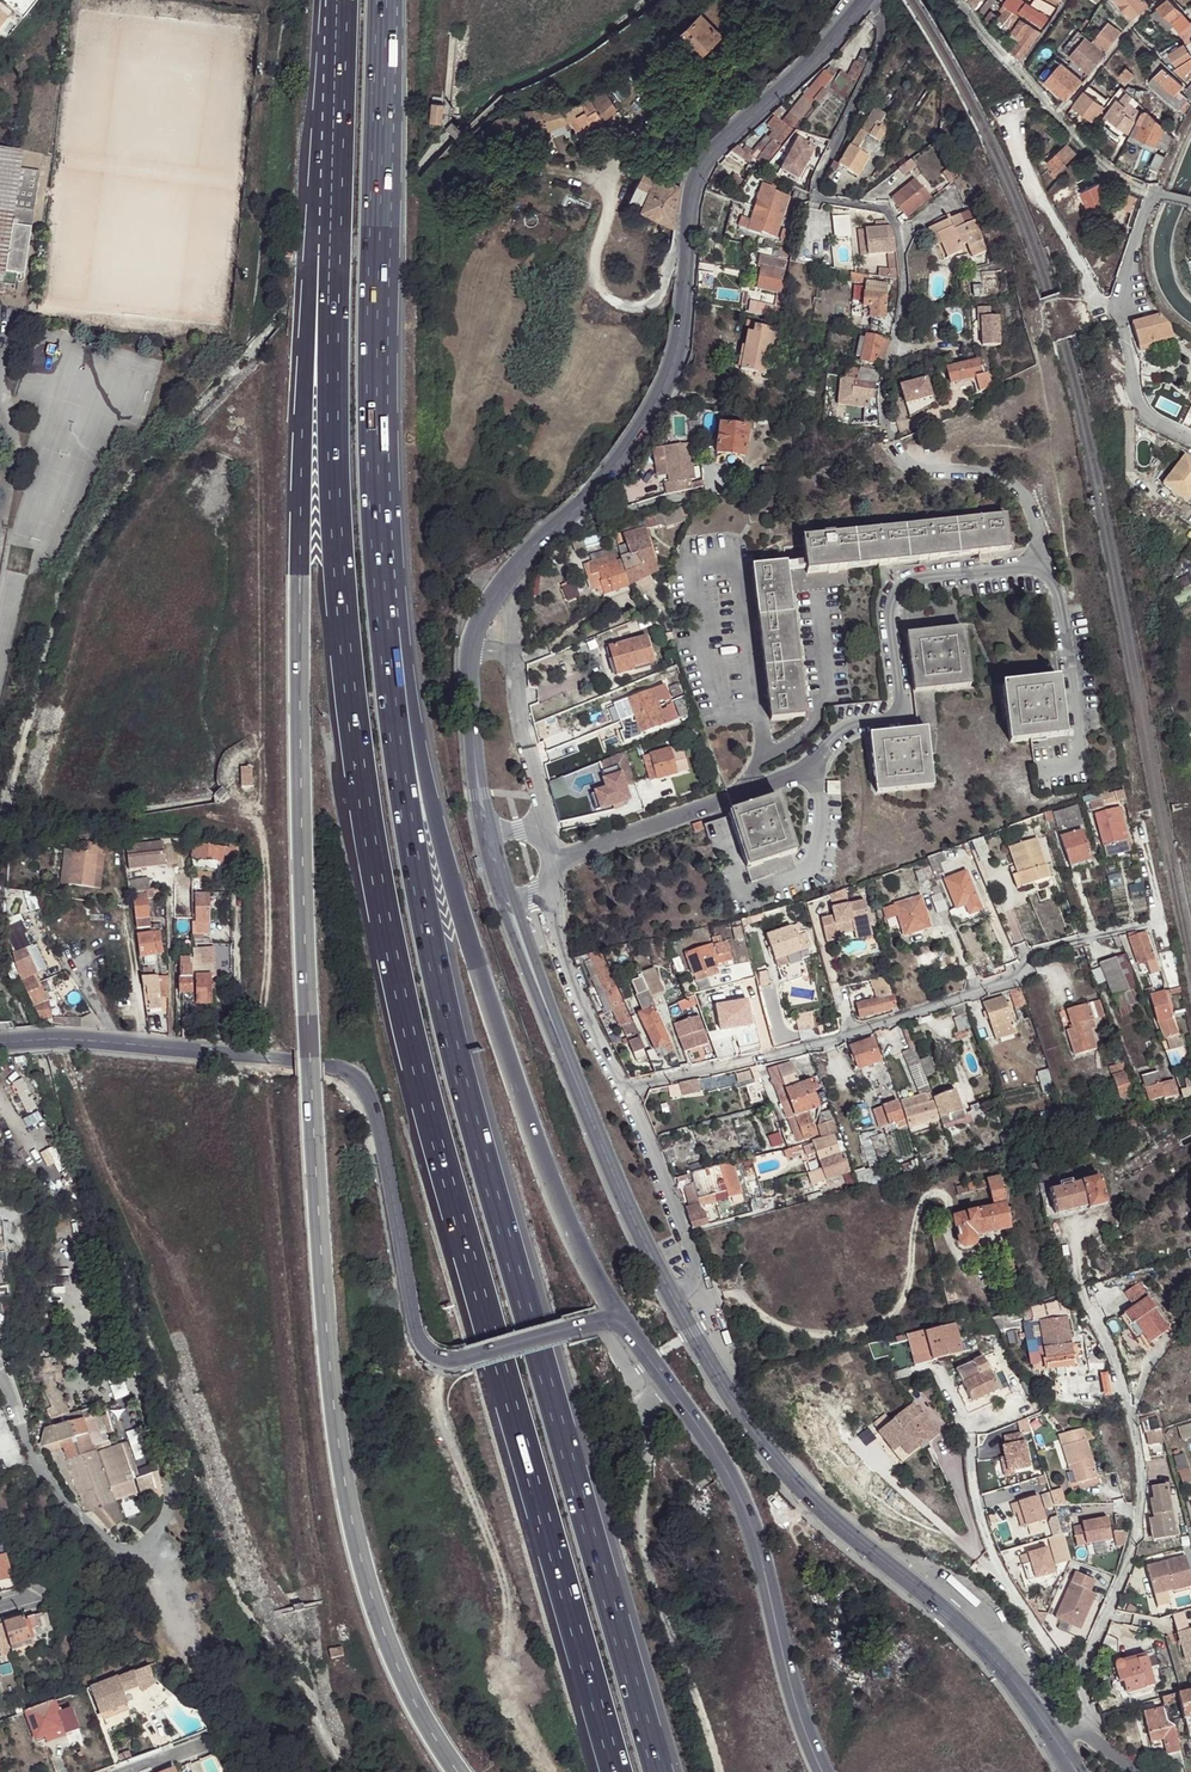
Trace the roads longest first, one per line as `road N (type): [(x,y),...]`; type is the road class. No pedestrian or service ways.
road 1 (motorway): [(342,0),(335,468),(341,603),(367,812),(425,1095),(618,1771)]
road 2 (motorway): [(329,0),(302,423),(300,706),(331,1386),(369,1585),(395,1659),(458,1771)]
road 3 (motorway): [(658,1771),(442,1005),(406,818),(389,660)]
road 4 (tertiary): [(473,650),(496,593),(598,490),(668,380),(682,333),(687,227),(701,169),(822,53),(864,0)]
road 5 (motorway): [(618,1315),(576,1244),(538,1141),(389,660)]
road 6 (motorway): [(389,660),(371,461),(380,0)]
road 7 (tertiary): [(1050,1732),(965,1629),(851,1538),(763,1448),(674,1298)]
road 8 (residential): [(619,1090),(901,1018),(1021,976),(1033,953),(1150,925)]
road 9 (residential): [(867,0),(881,47),(813,200),(883,209),(896,225),(904,283),(885,381),(892,443)]
road 10 (secondary): [(618,1315),(726,1473),(824,1771)]
road 11 (tertiary): [(674,1298),(579,1094),(510,908)]
road 12 (residential): [(1079,1680),(1123,1564),(1134,1504),(1117,1369),(1080,1288)]
road 13 (unclassified): [(296,1062),(358,1080),(376,1123),(414,1330),(436,1359),(469,1360)]
road 14 (track): [(717,1771),(643,1543),(638,1507),(647,1453)]
road 15 (tertiary): [(0,1044),(68,1040),(296,1062)]
road 16 (residential): [(1079,1680),(1014,1600),(982,1525),(967,1445)]
road 17 (residential): [(549,871),(555,939),(619,1090)]
road 18 (residential): [(619,1090),(692,1257),(691,1280),(674,1298)]
road 19 (residential): [(546,847),(513,659)]
road 20 (tertiary): [(487,833),(468,673),(473,650)]
road 21 (residential): [(1165,195),(1152,194),(1135,241),(1124,323)]

